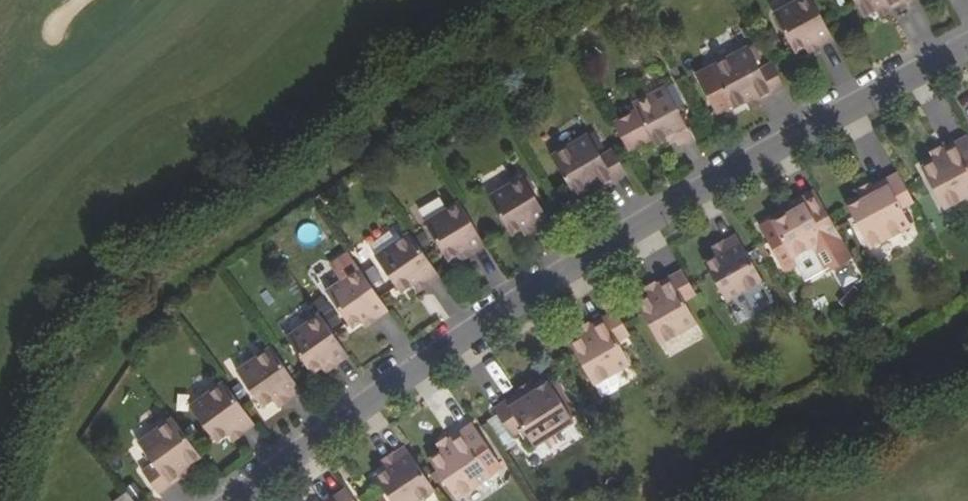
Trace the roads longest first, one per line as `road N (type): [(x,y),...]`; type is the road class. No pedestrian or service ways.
road 1 (residential): [(967,50),(587,261),(236,500)]

